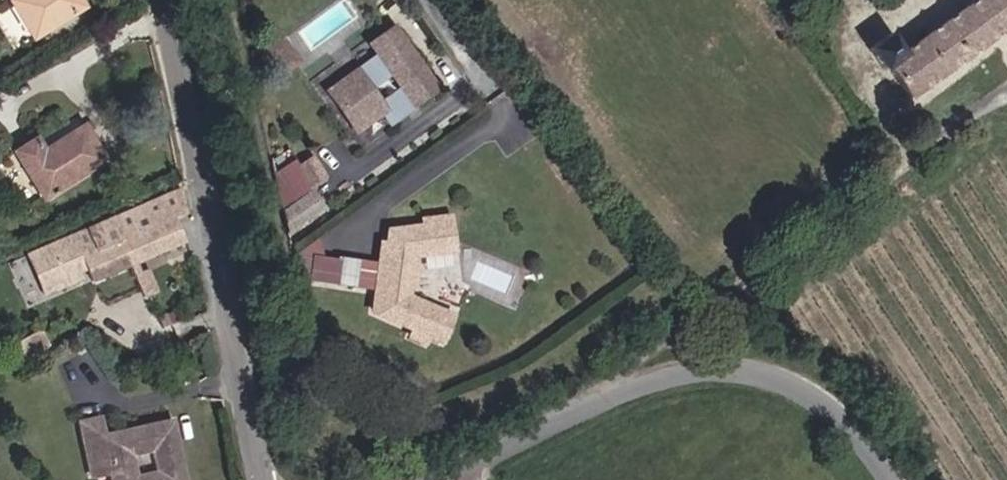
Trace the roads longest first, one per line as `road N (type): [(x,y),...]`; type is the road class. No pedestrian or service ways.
road 1 (unclassified): [(424,479),(618,393),(699,371),(770,378),(828,408),(885,479)]
road 2 (track): [(618,393),(683,328),(1006,97)]
road 3 (tertiary): [(169,0),(262,479)]

